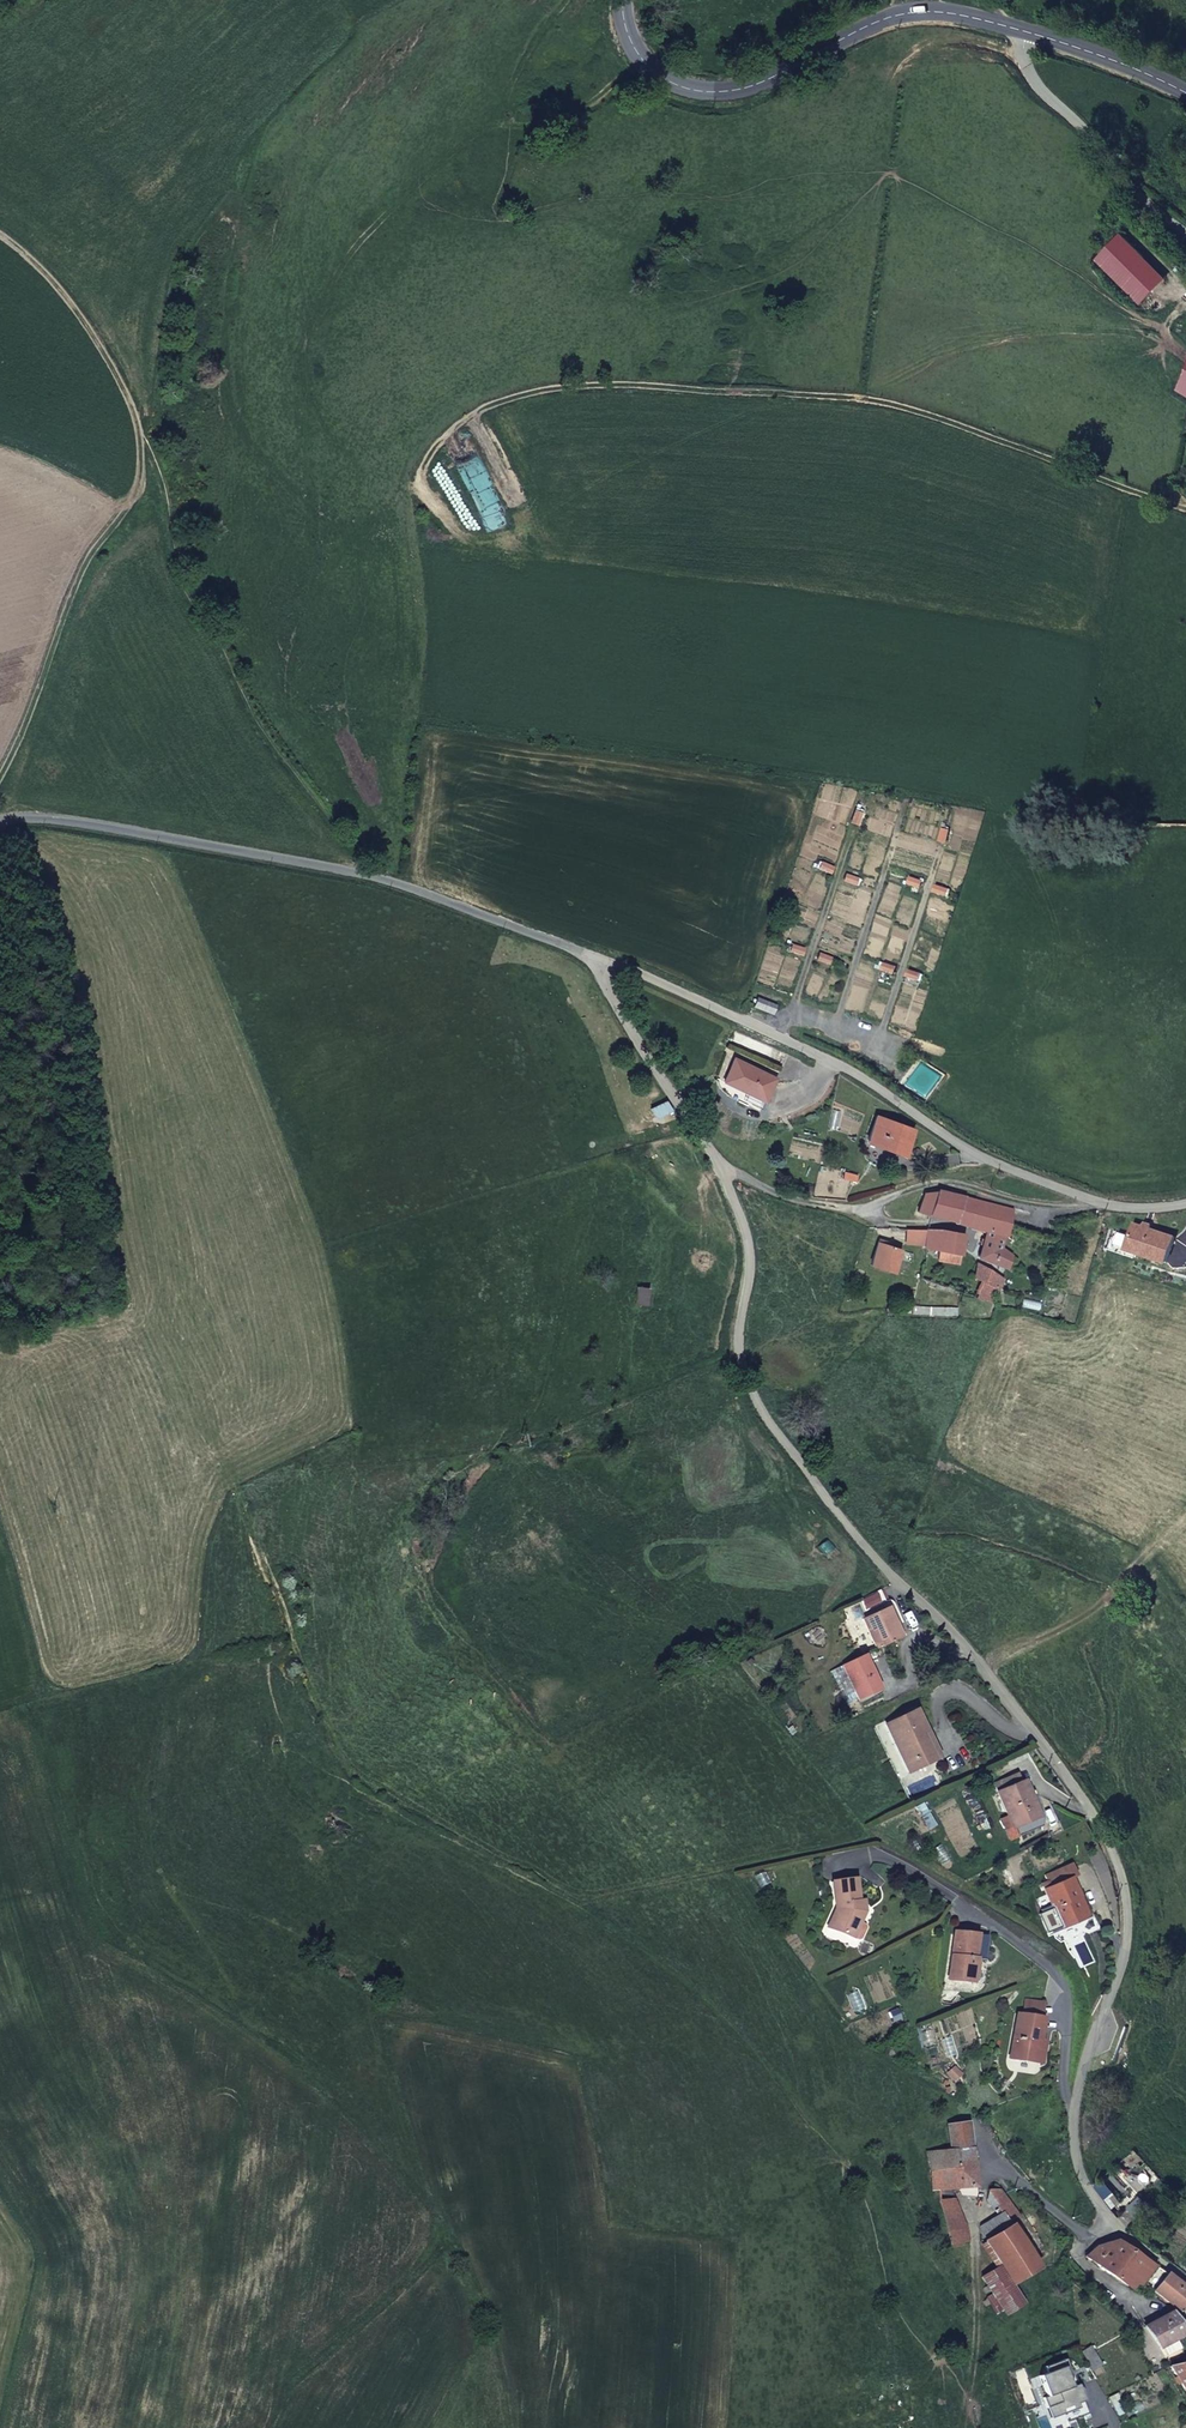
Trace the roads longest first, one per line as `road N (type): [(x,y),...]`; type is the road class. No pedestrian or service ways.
road 1 (track): [(233,1491),(330,1724),(344,1779),(685,1979),(980,2320),(960,2427)]
road 2 (residential): [(719,1160),(755,1246),(741,1339),(746,1384),(760,1411),(946,1619),(1105,1827),(1126,1889),(1131,1945),(1075,2102)]
road 3 (residential): [(406,483),(434,443),(512,397),(639,385),(887,403),(1004,436),(1185,509)]
road 4 (unclassified): [(1185,1203),(1115,1205),(964,1147),(851,1068),(599,957)]
road 5 (unclassified): [(599,957),(373,876),(86,817),(0,816)]
road 6 (track): [(0,822),(40,896),(64,995),(93,1253),(116,1314)]
road 7 (track): [(509,2427),(485,2320),(449,2243),(267,2412),(238,2427)]
road 8 (secondary): [(1017,29),(931,9),(872,22),(747,86),(702,89),(662,78),(635,52),(625,0)]
road 9 (track): [(294,1647),(47,1710),(0,1540)]
road 10 (track): [(154,444),(130,519),(81,595),(0,778)]
road 11 (residential): [(878,1856),(1049,1972),(1066,2089),(1075,2102)]
road 12 (residential): [(1017,29),(1028,69),(1046,96),(1185,227)]
road 13 (residential): [(599,957),(719,1160)]
road 14 (residential): [(1075,2102),(1072,2145),(1091,2204),(1185,2284)]
road 15 (secondary): [(1185,92),(1108,56),(1017,29)]
road 16 (residential): [(719,1160),(800,1201),(862,1203)]
road 17 (track): [(0,1350),(29,1334),(116,1314)]

